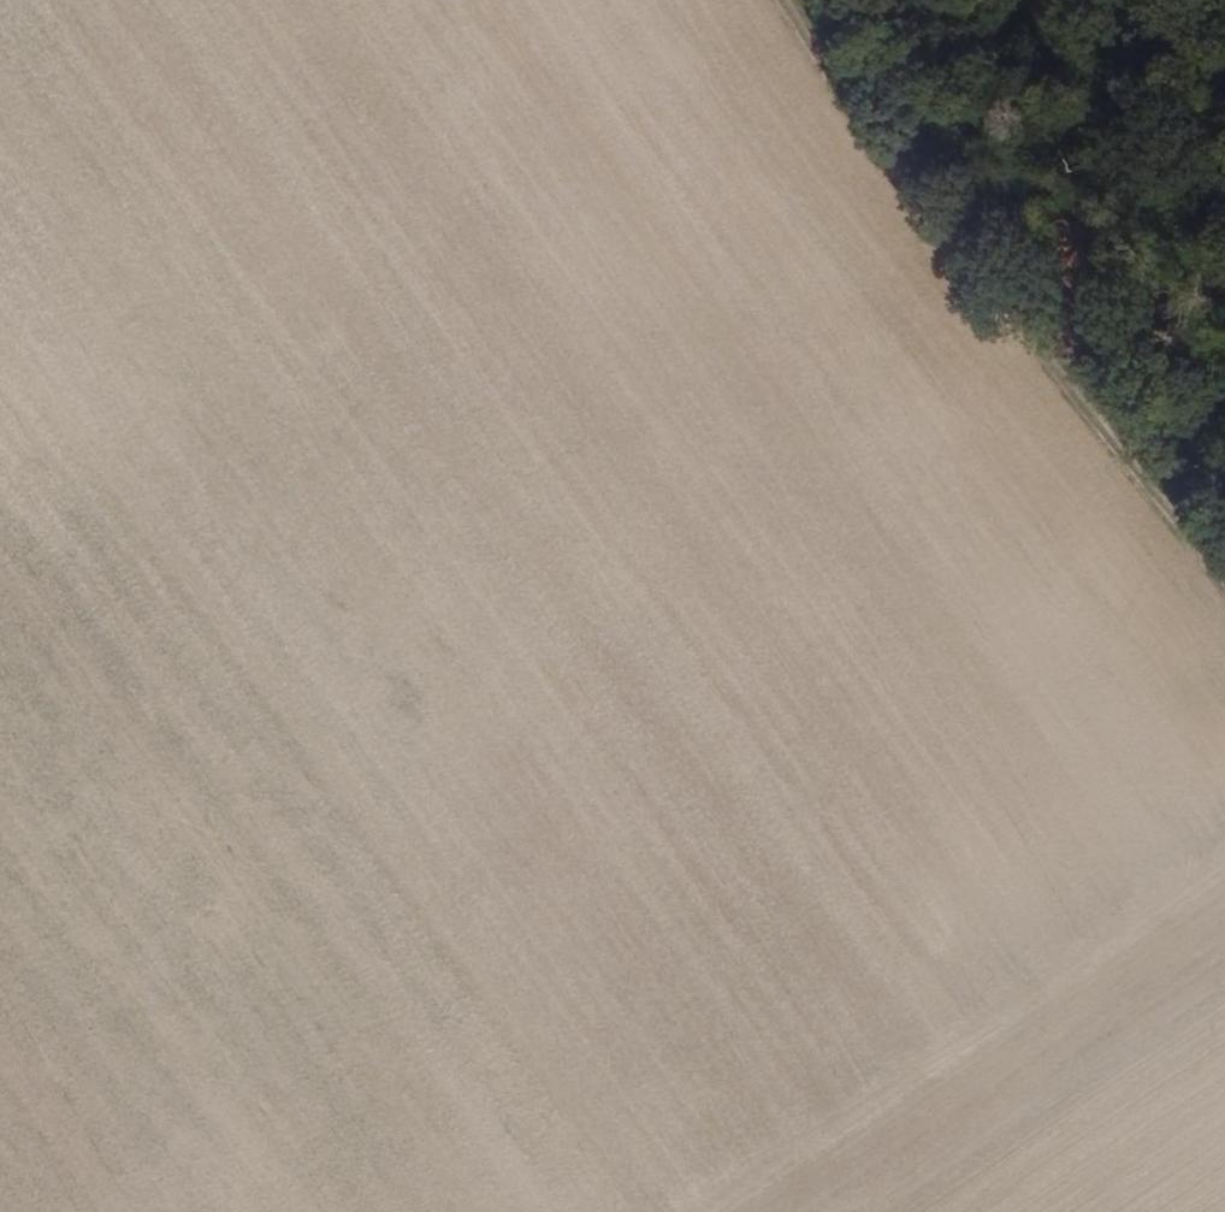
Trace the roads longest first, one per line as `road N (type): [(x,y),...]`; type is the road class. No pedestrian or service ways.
road 1 (track): [(801,0),(1224,552)]

